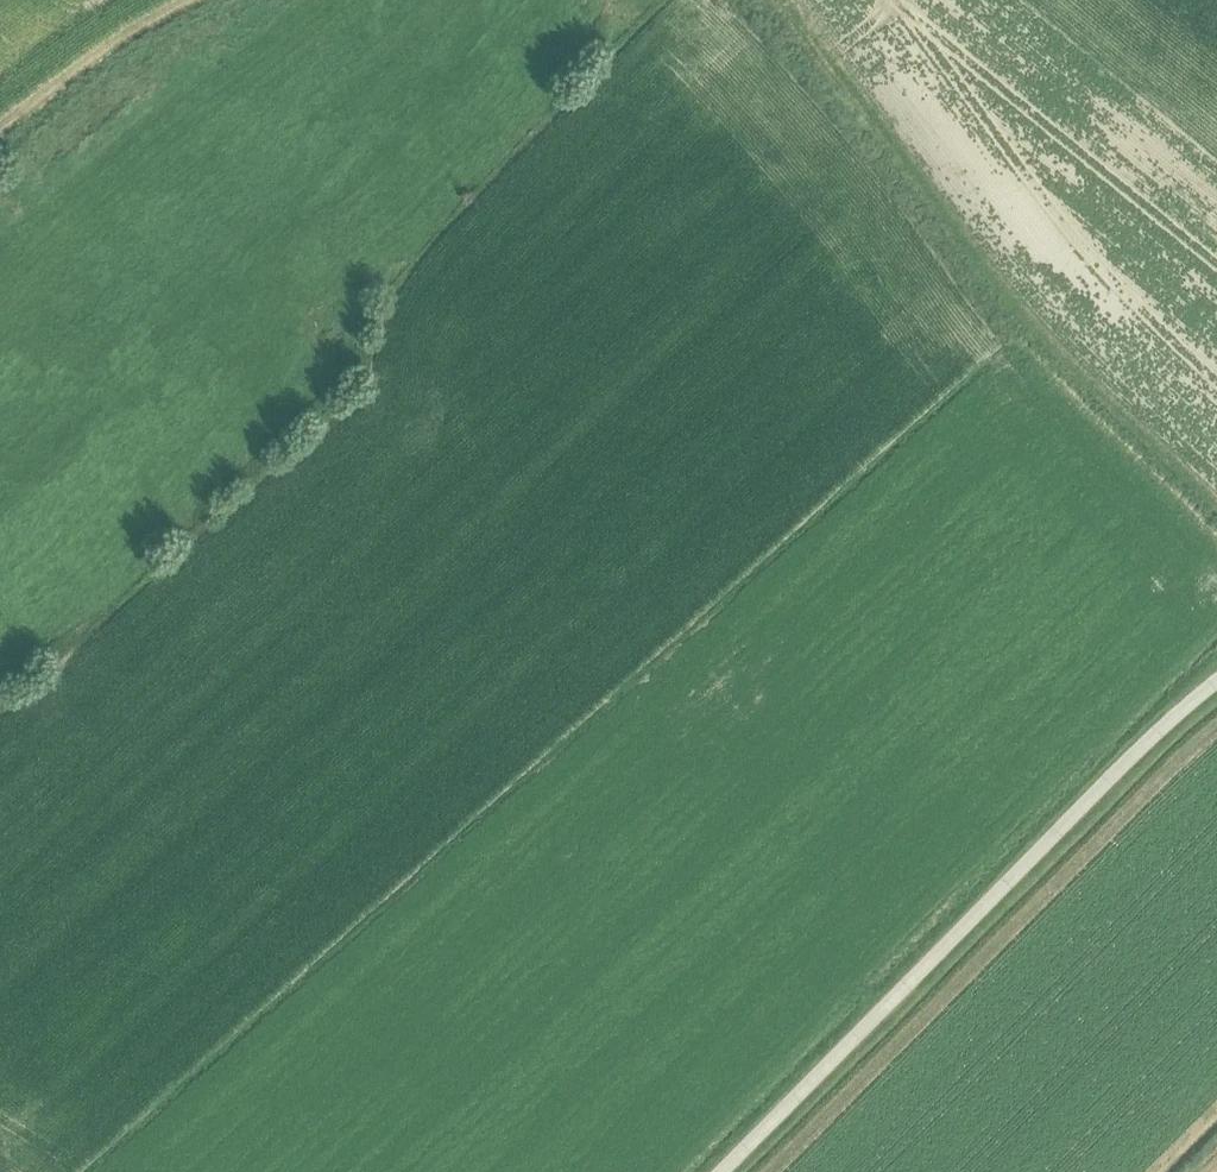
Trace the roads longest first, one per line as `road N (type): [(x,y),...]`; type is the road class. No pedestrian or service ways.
road 1 (unclassified): [(1216,682),(1157,731),(721,1171)]

